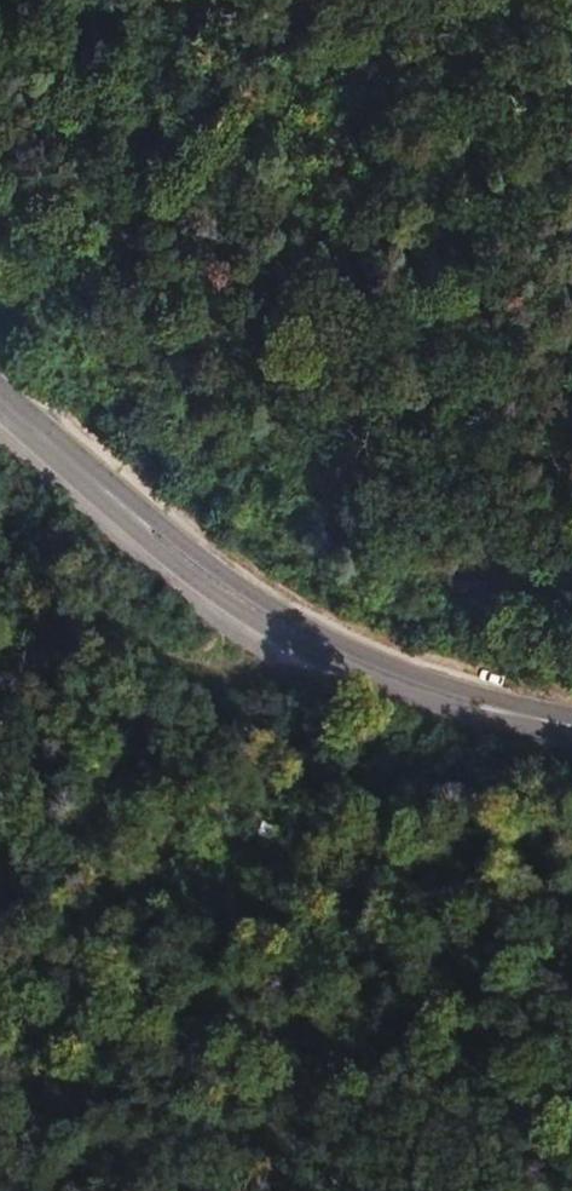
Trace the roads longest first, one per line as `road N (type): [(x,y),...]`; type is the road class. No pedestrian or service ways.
road 1 (tertiary): [(0,397),(142,522),(319,642),(571,736)]

